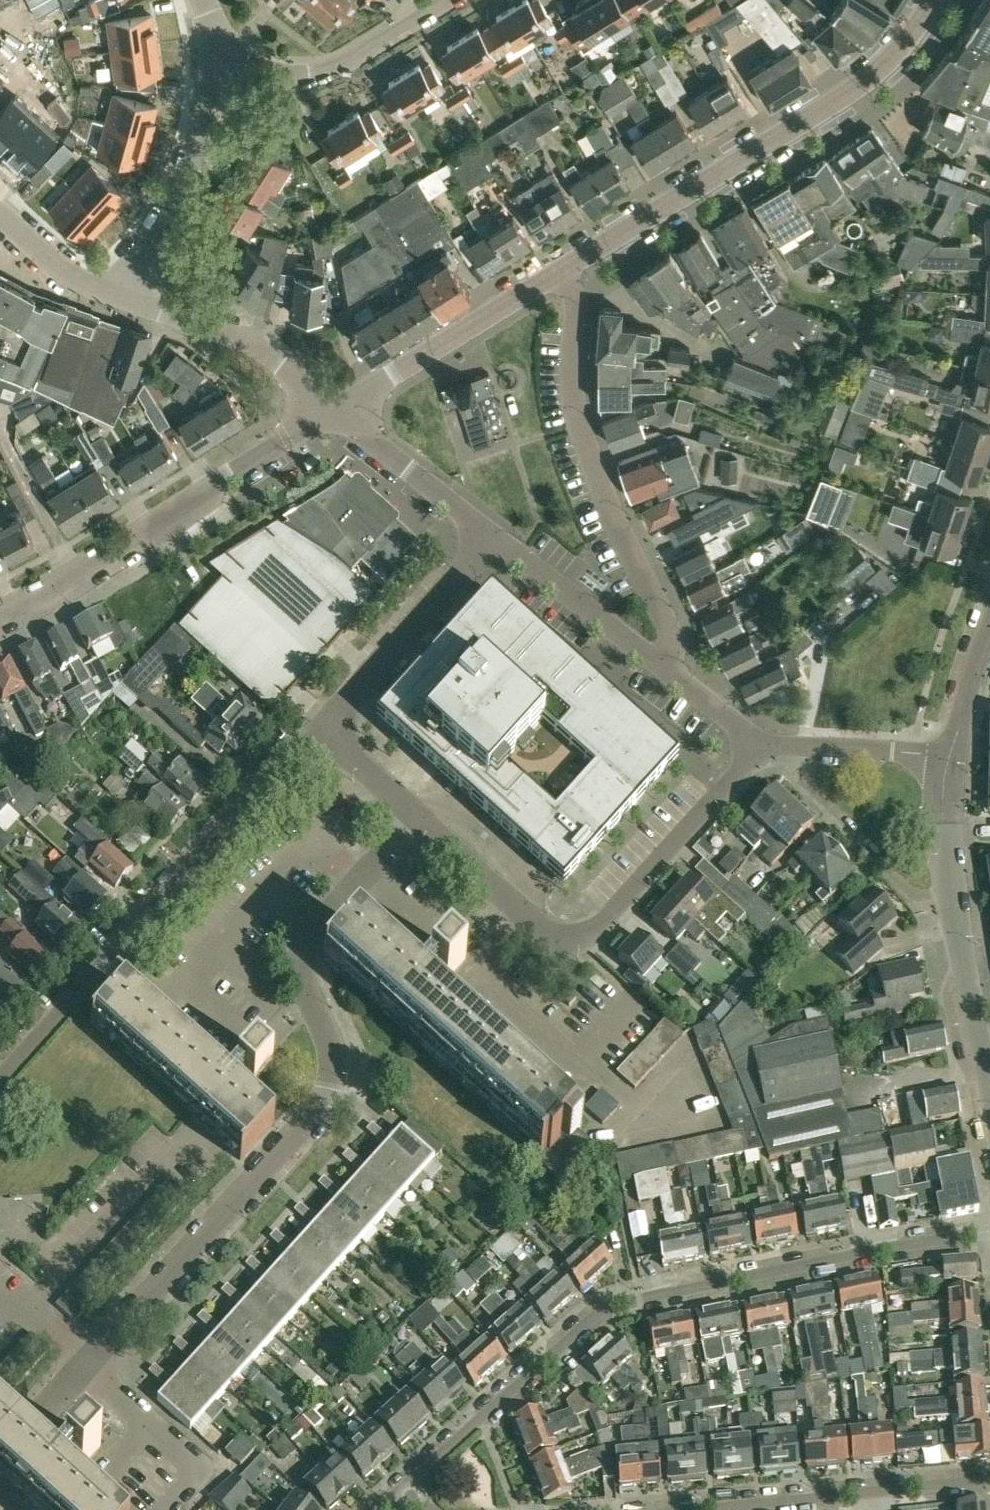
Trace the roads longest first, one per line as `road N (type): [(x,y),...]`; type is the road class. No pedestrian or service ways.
road 1 (residential): [(27,1419),(323,1103),(331,1058),(308,980),(310,938),(418,818)]
road 2 (residential): [(989,1232),(612,1306),(397,1493)]
road 3 (residential): [(0,1082),(320,724)]
road 4 (unclassified): [(418,818),(545,934),(577,941),(593,933),(763,750)]
road 5 (unclassified): [(562,269),(869,77),(931,0)]
road 6 (unclassified): [(666,666),(670,626),(612,511),(576,406),(576,312),(562,269)]
road 7 (unclassified): [(0,620),(331,408)]
road 8 (residential): [(697,1509),(989,1479)]
road 9 (unclassified): [(331,408),(562,269)]
road 10 (residential): [(116,297),(188,182),(213,57)]
road 11 (residential): [(213,57),(281,74),(331,70),(449,0)]
road 12 (unclassified): [(320,724),(492,533)]
road 13 (unclassified): [(331,408),(249,341),(116,297)]
road 14 (residential): [(953,891),(914,896),(808,780),(809,745)]
road 15 (unclassified): [(666,666),(492,533)]
road 16 (unclassified): [(492,533),(331,408)]
road 17 (residential): [(989,1081),(953,891)]
road 18 (unclassified): [(116,297),(69,274),(0,213)]
road 19 (unclassified): [(949,757),(809,745)]
road 20 (unclassified): [(949,757),(989,623)]
road 21 (unclassified): [(320,724),(418,818)]
road 22 (residential): [(953,891),(949,757)]
road 23 (unclassified): [(763,750),(666,666)]

